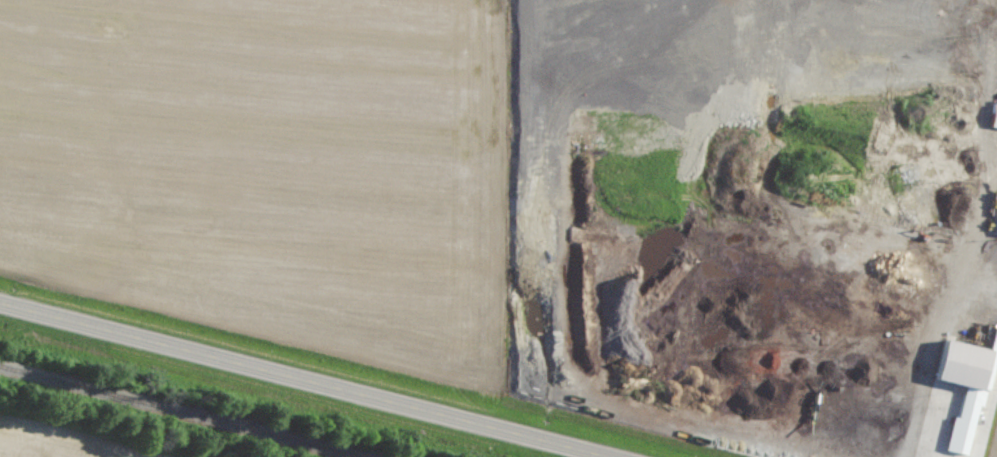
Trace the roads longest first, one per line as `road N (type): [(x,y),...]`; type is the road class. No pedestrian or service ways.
road 1 (secondary): [(590,456),(0,308)]

